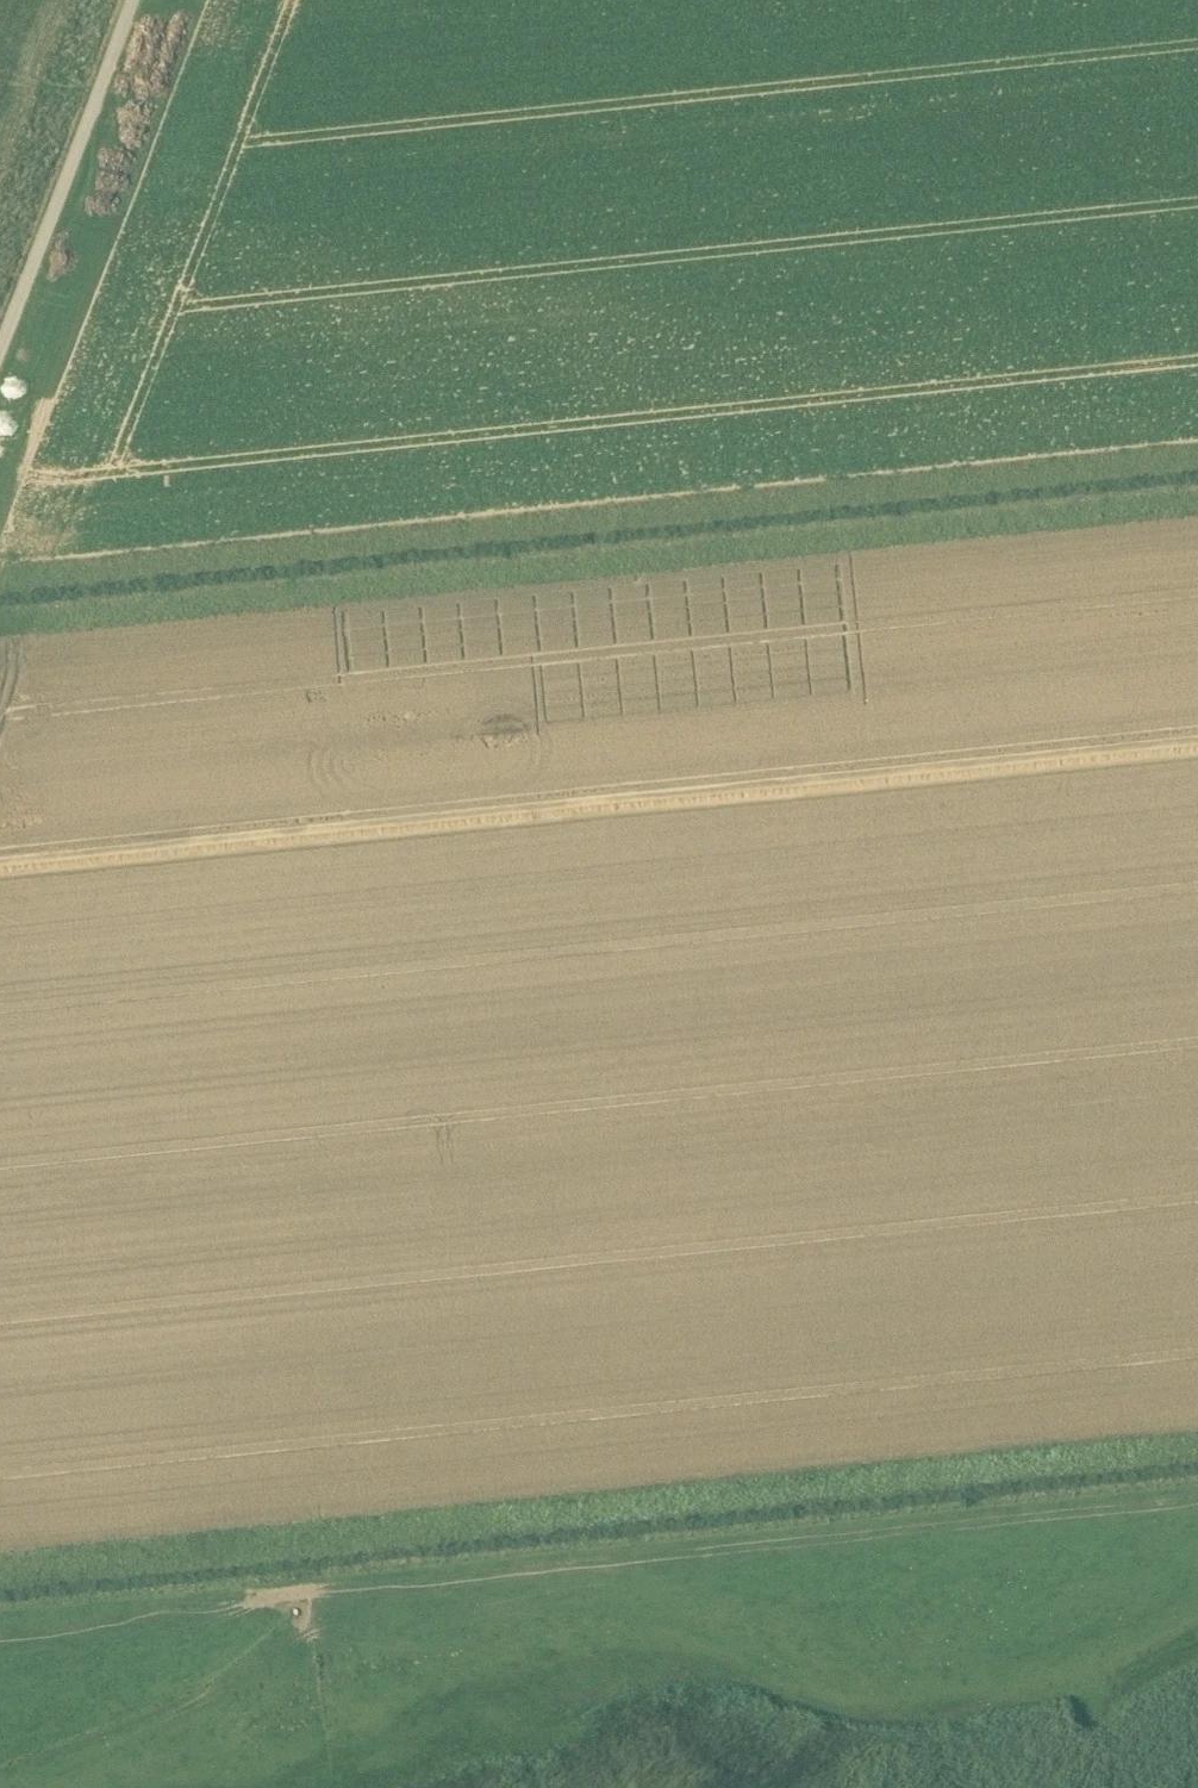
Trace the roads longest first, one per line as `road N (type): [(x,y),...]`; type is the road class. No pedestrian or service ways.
road 1 (unclassified): [(0,341),(131,0)]

